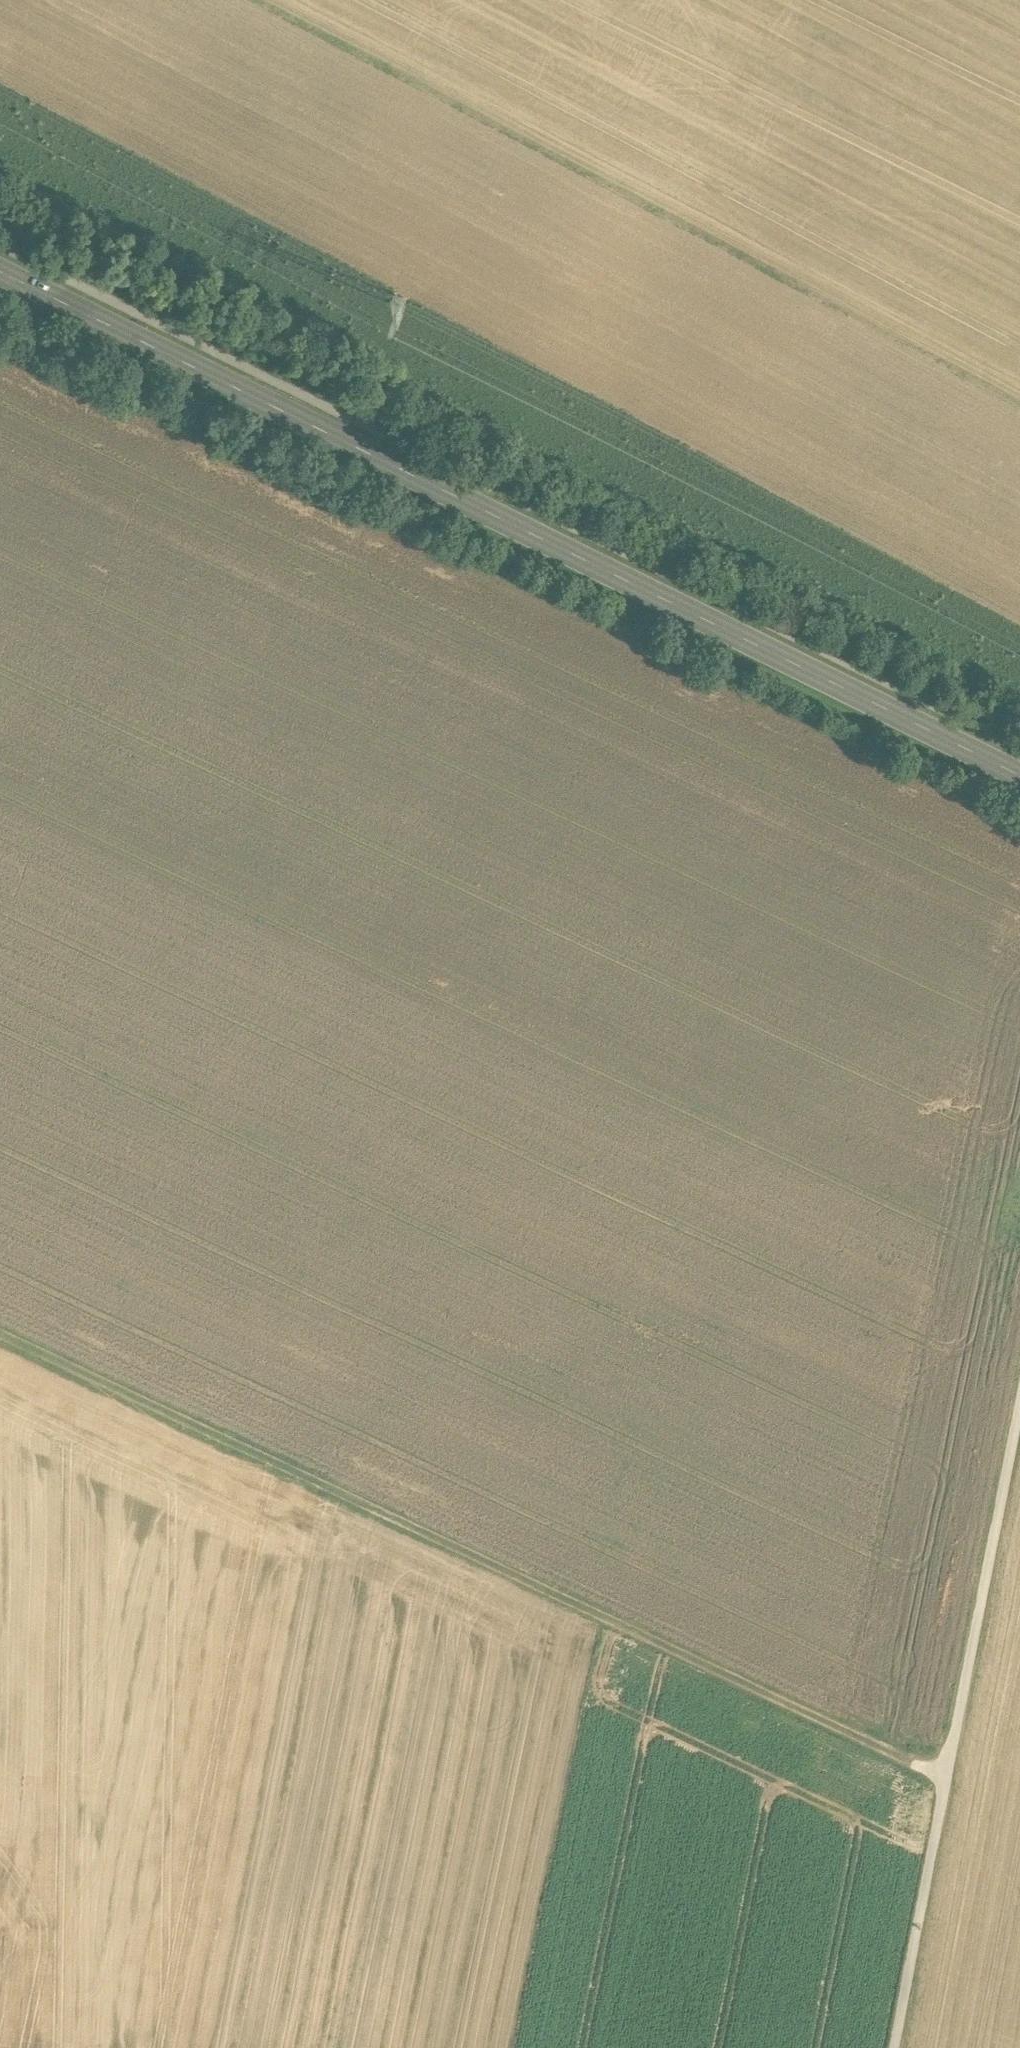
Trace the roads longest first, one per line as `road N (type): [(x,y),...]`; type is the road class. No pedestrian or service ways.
road 1 (secondary): [(0,273),(1019,777)]
road 2 (track): [(893,2047),(1019,1402)]

